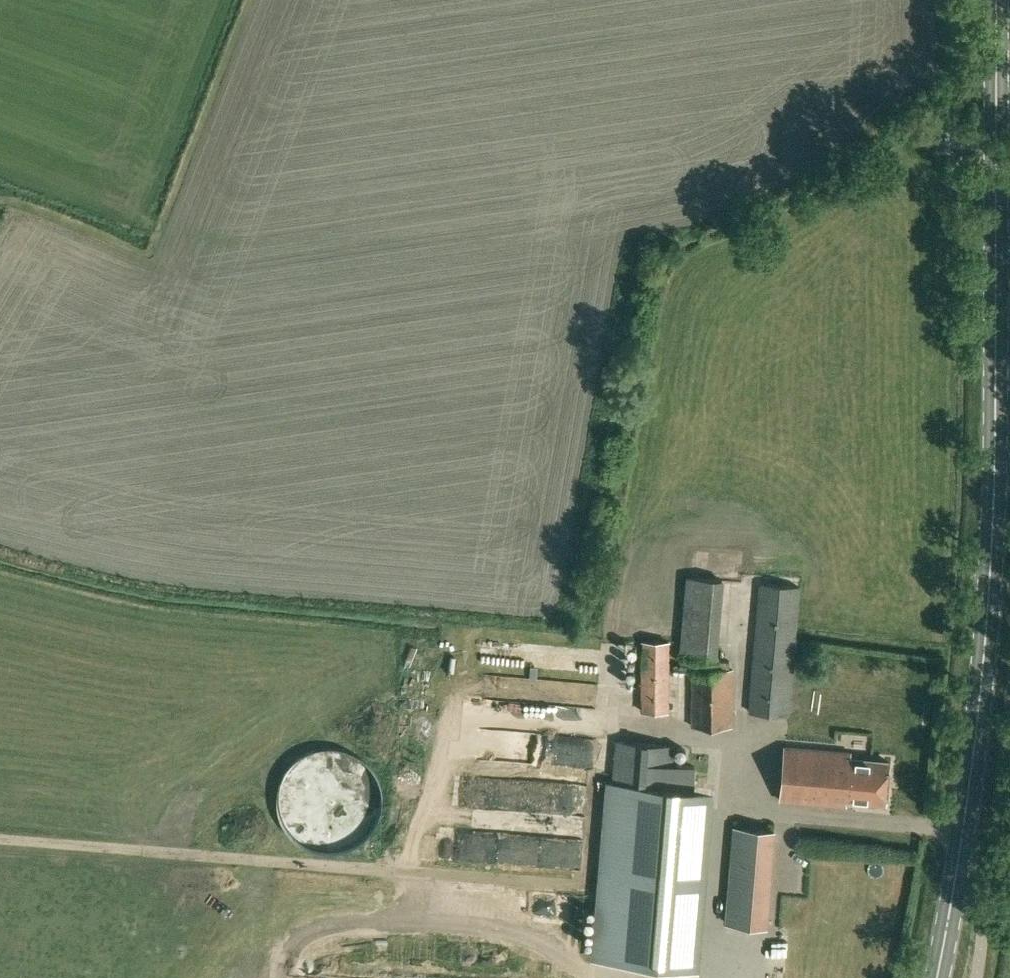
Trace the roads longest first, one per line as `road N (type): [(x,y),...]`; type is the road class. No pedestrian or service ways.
road 1 (secondary): [(942,977),(990,511),(994,0)]

